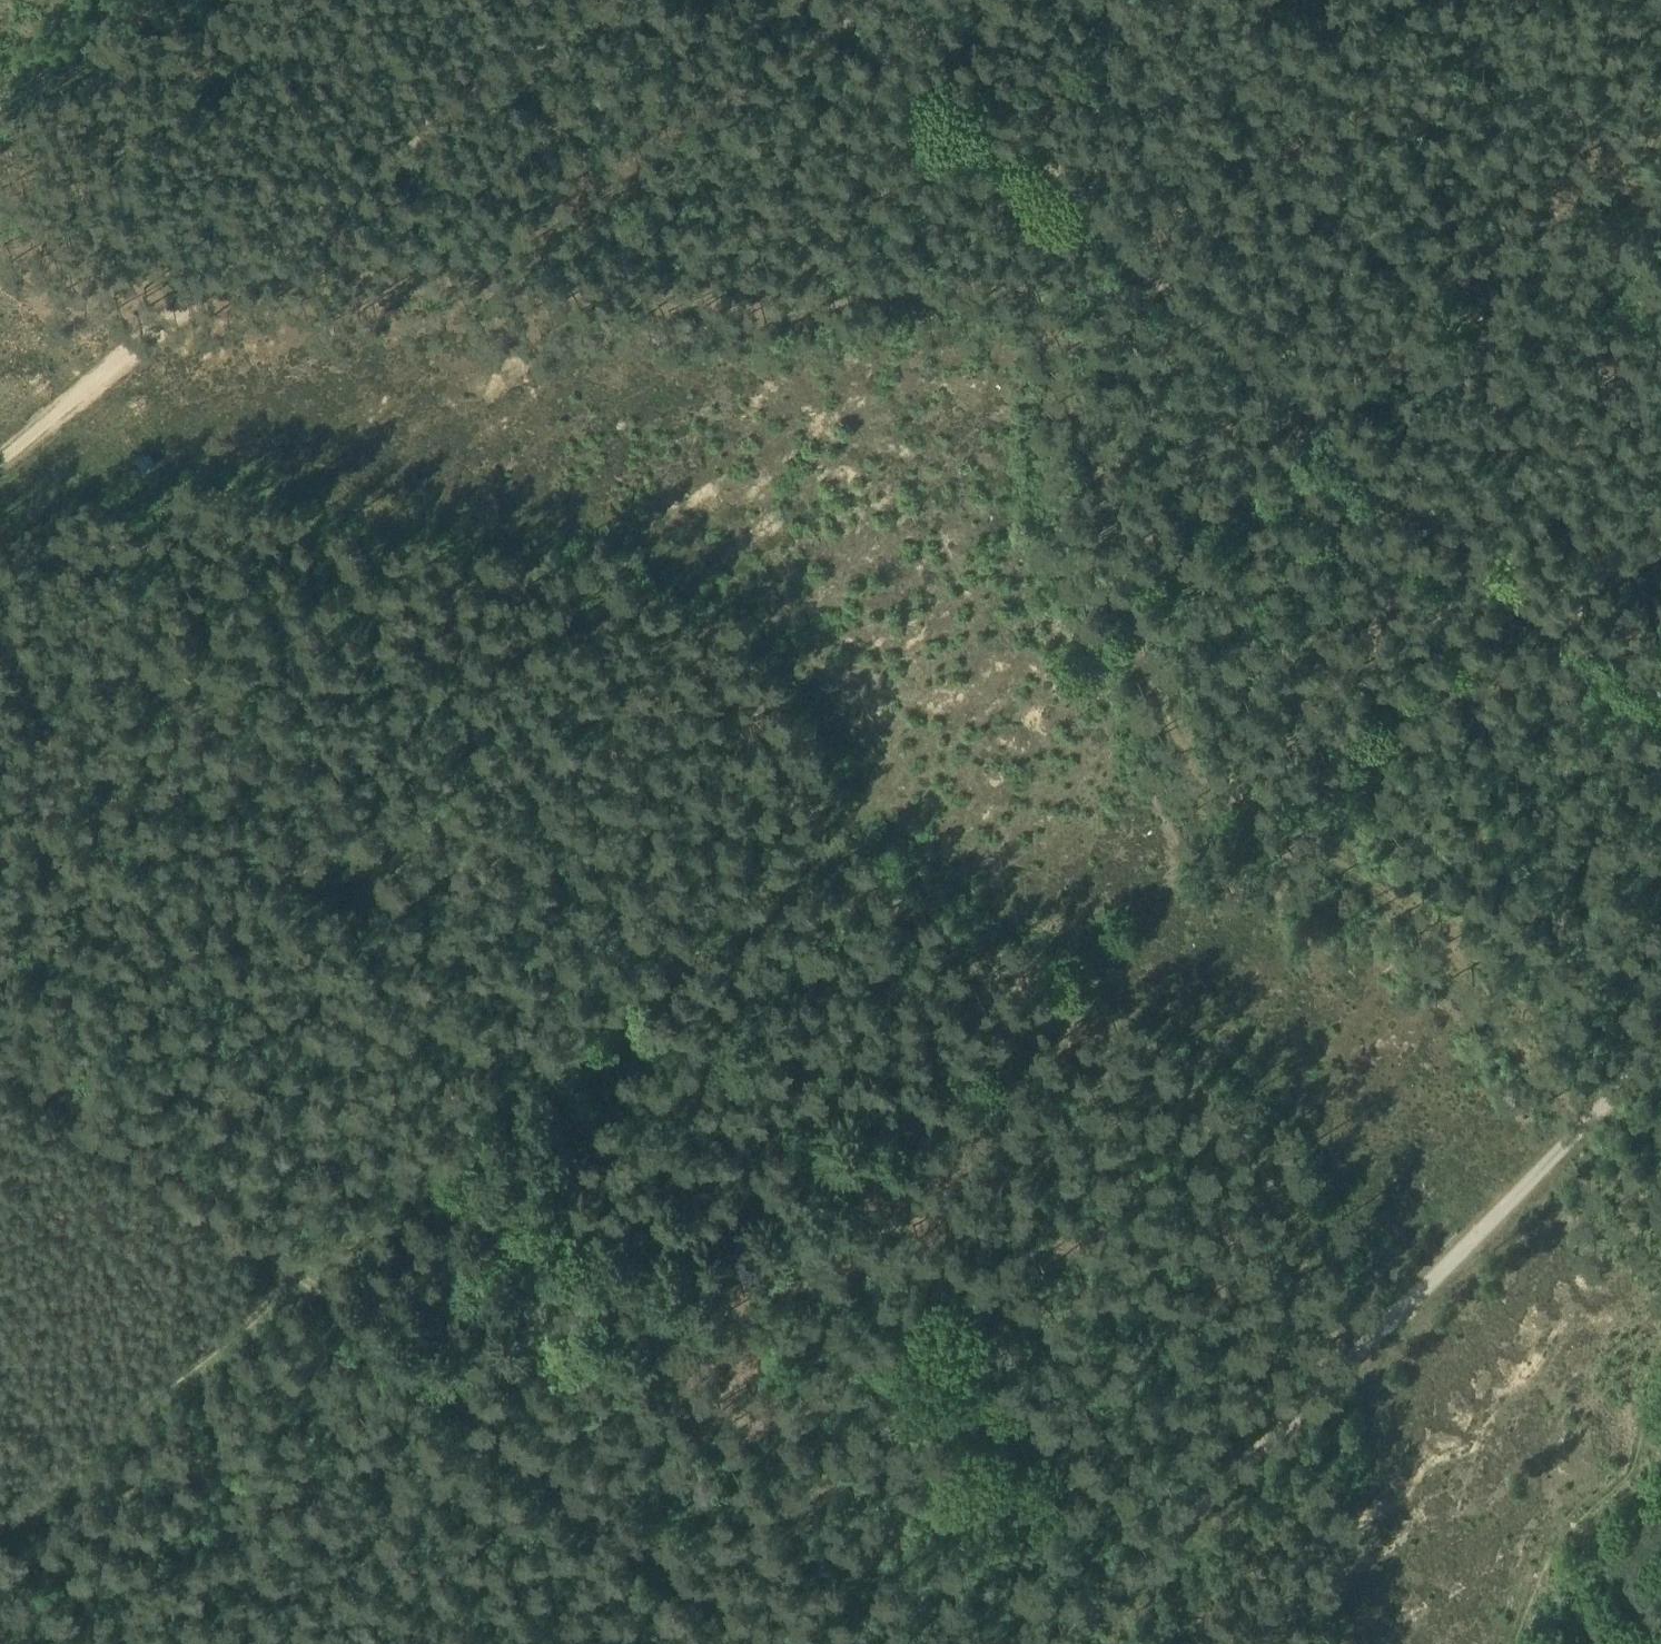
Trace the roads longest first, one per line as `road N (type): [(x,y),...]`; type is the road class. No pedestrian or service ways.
road 1 (track): [(1660,701),(815,0)]
road 2 (track): [(1660,1042),(1357,1353),(1055,1643)]
road 3 (track): [(1119,580),(1660,121)]
road 4 (track): [(301,1270),(826,829)]
road 5 (track): [(301,1270),(765,1643)]
road 6 (track): [(0,1527),(301,1270)]
road 7 (track): [(0,1048),(301,1270)]

